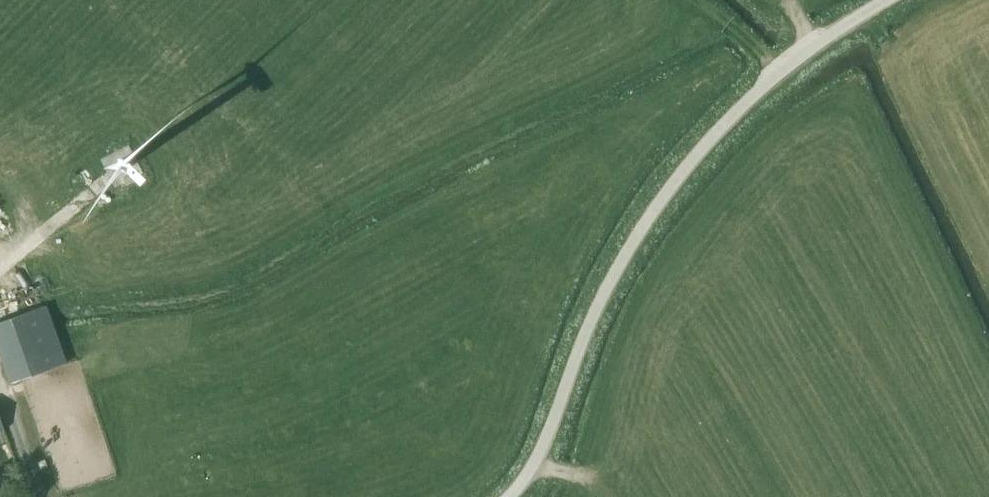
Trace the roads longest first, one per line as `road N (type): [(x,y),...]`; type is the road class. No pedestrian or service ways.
road 1 (unclassified): [(510,496),(542,448),(605,288),(664,194),(758,87),(882,0)]

